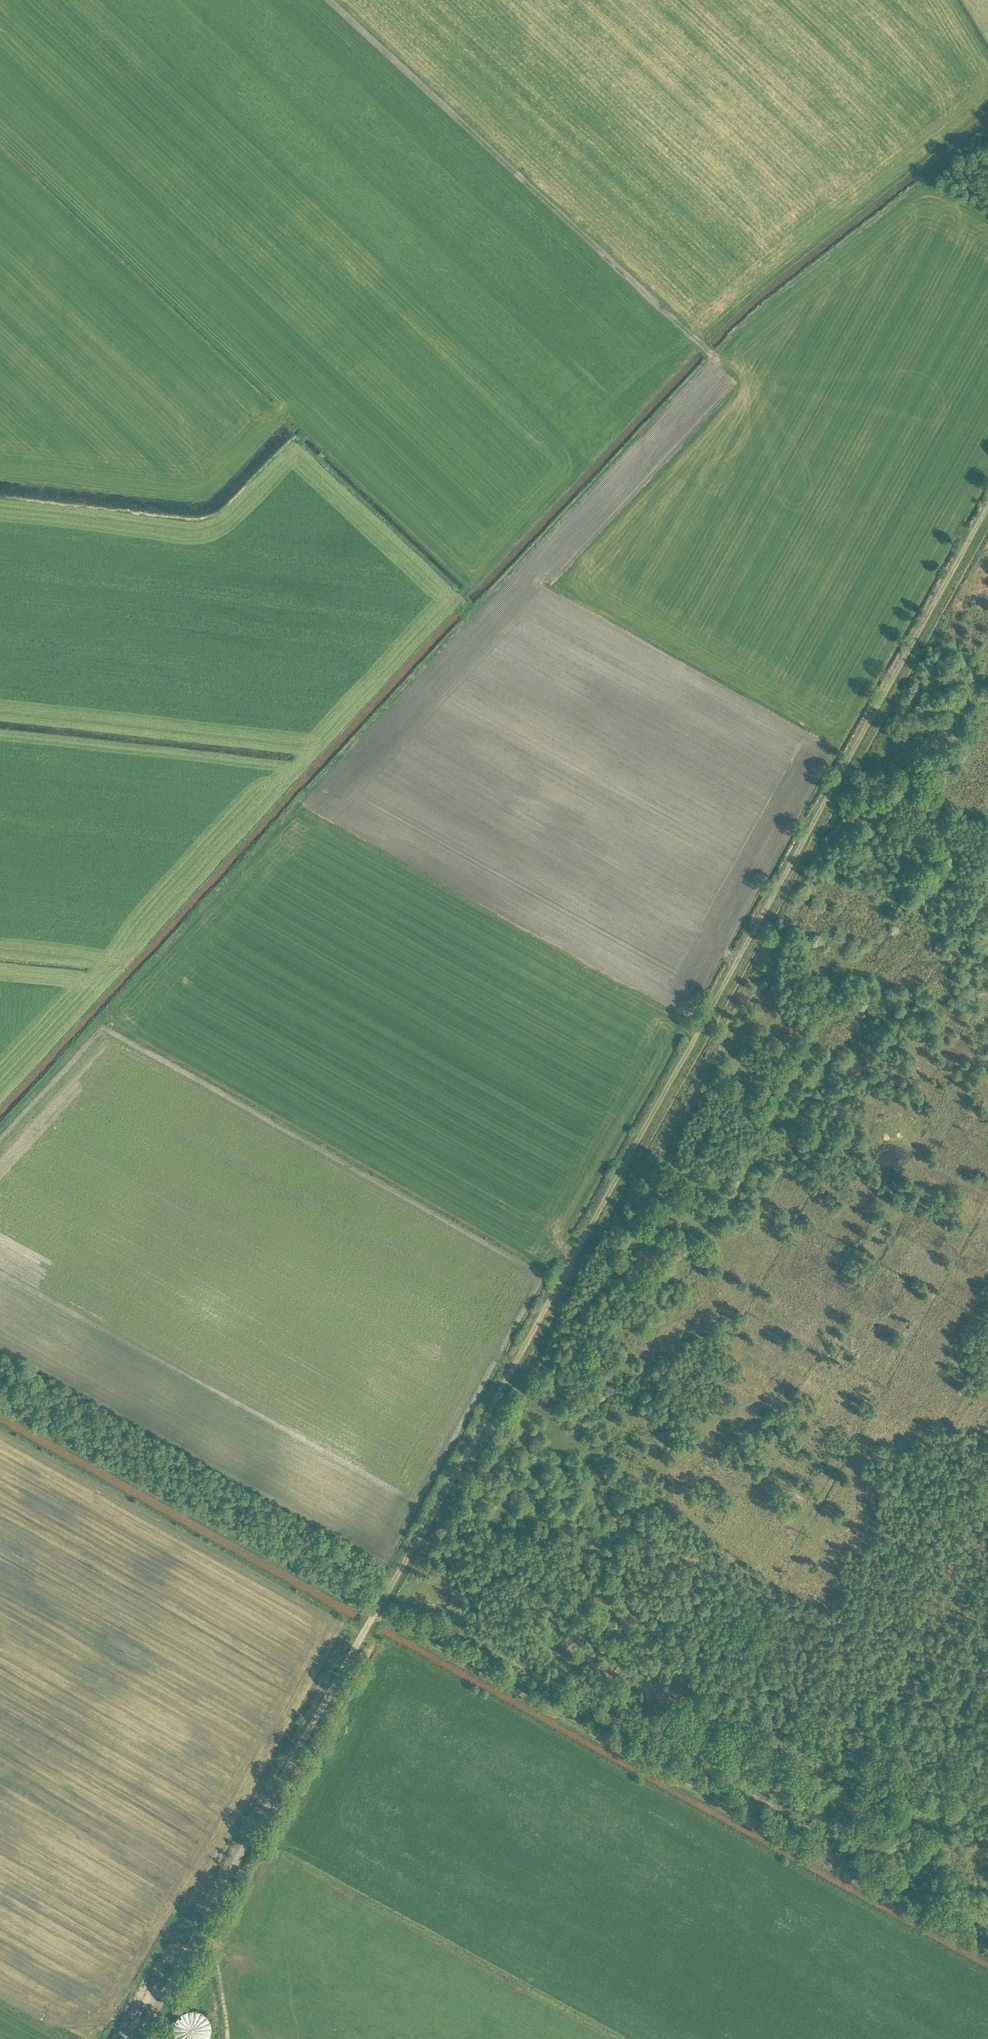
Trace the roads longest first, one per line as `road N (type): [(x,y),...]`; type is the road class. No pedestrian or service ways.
road 1 (unclassified): [(138,2038),(987,506)]
road 2 (track): [(373,1615),(987,1955)]

